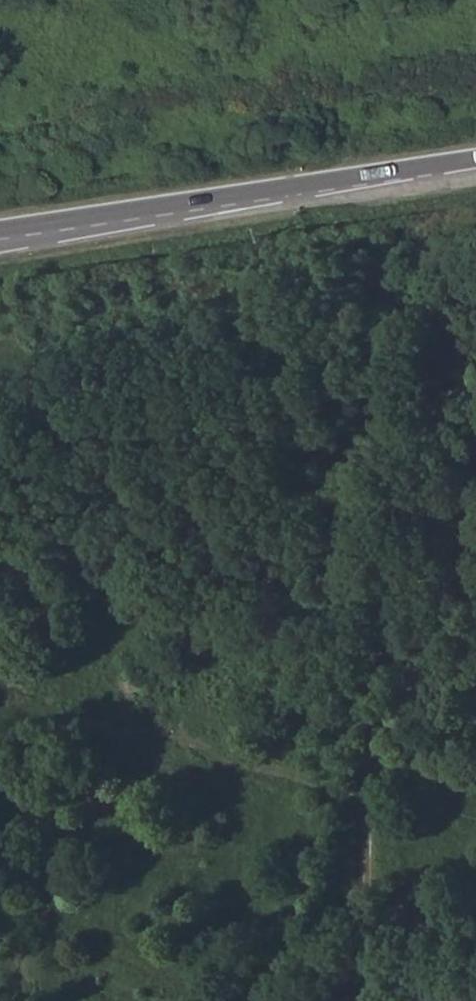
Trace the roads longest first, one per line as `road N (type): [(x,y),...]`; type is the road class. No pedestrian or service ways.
road 1 (secondary): [(0,230),(475,159)]

